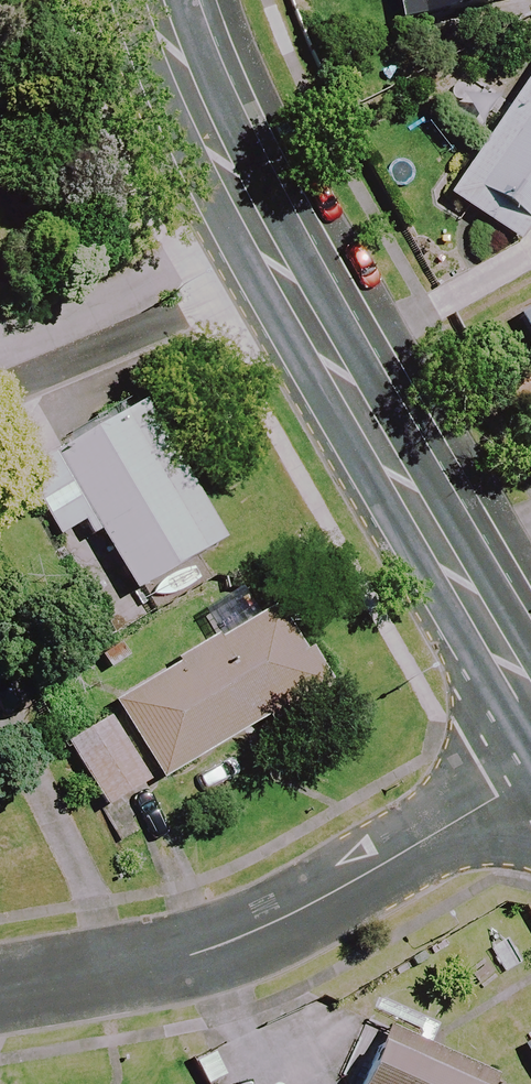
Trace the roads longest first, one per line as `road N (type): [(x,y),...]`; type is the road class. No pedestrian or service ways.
road 1 (tertiary): [(156,0),(222,168),(530,701)]
road 2 (residential): [(530,777),(300,910),(225,943),(0,990)]

